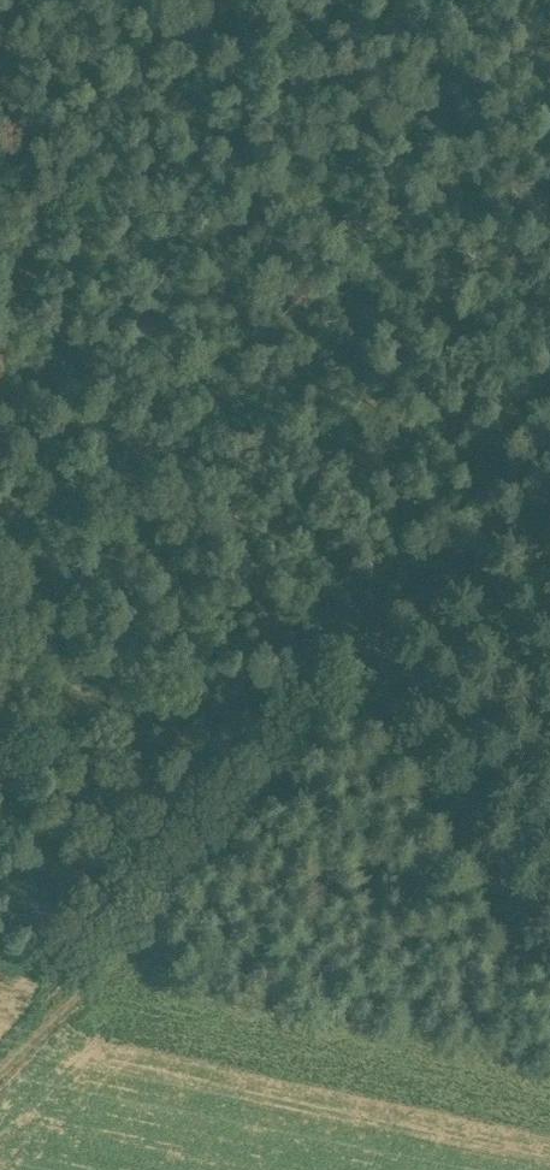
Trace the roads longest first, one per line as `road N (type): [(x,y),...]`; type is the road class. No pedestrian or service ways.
road 1 (track): [(382,661),(0,1073)]
road 2 (track): [(382,661),(0,411)]

